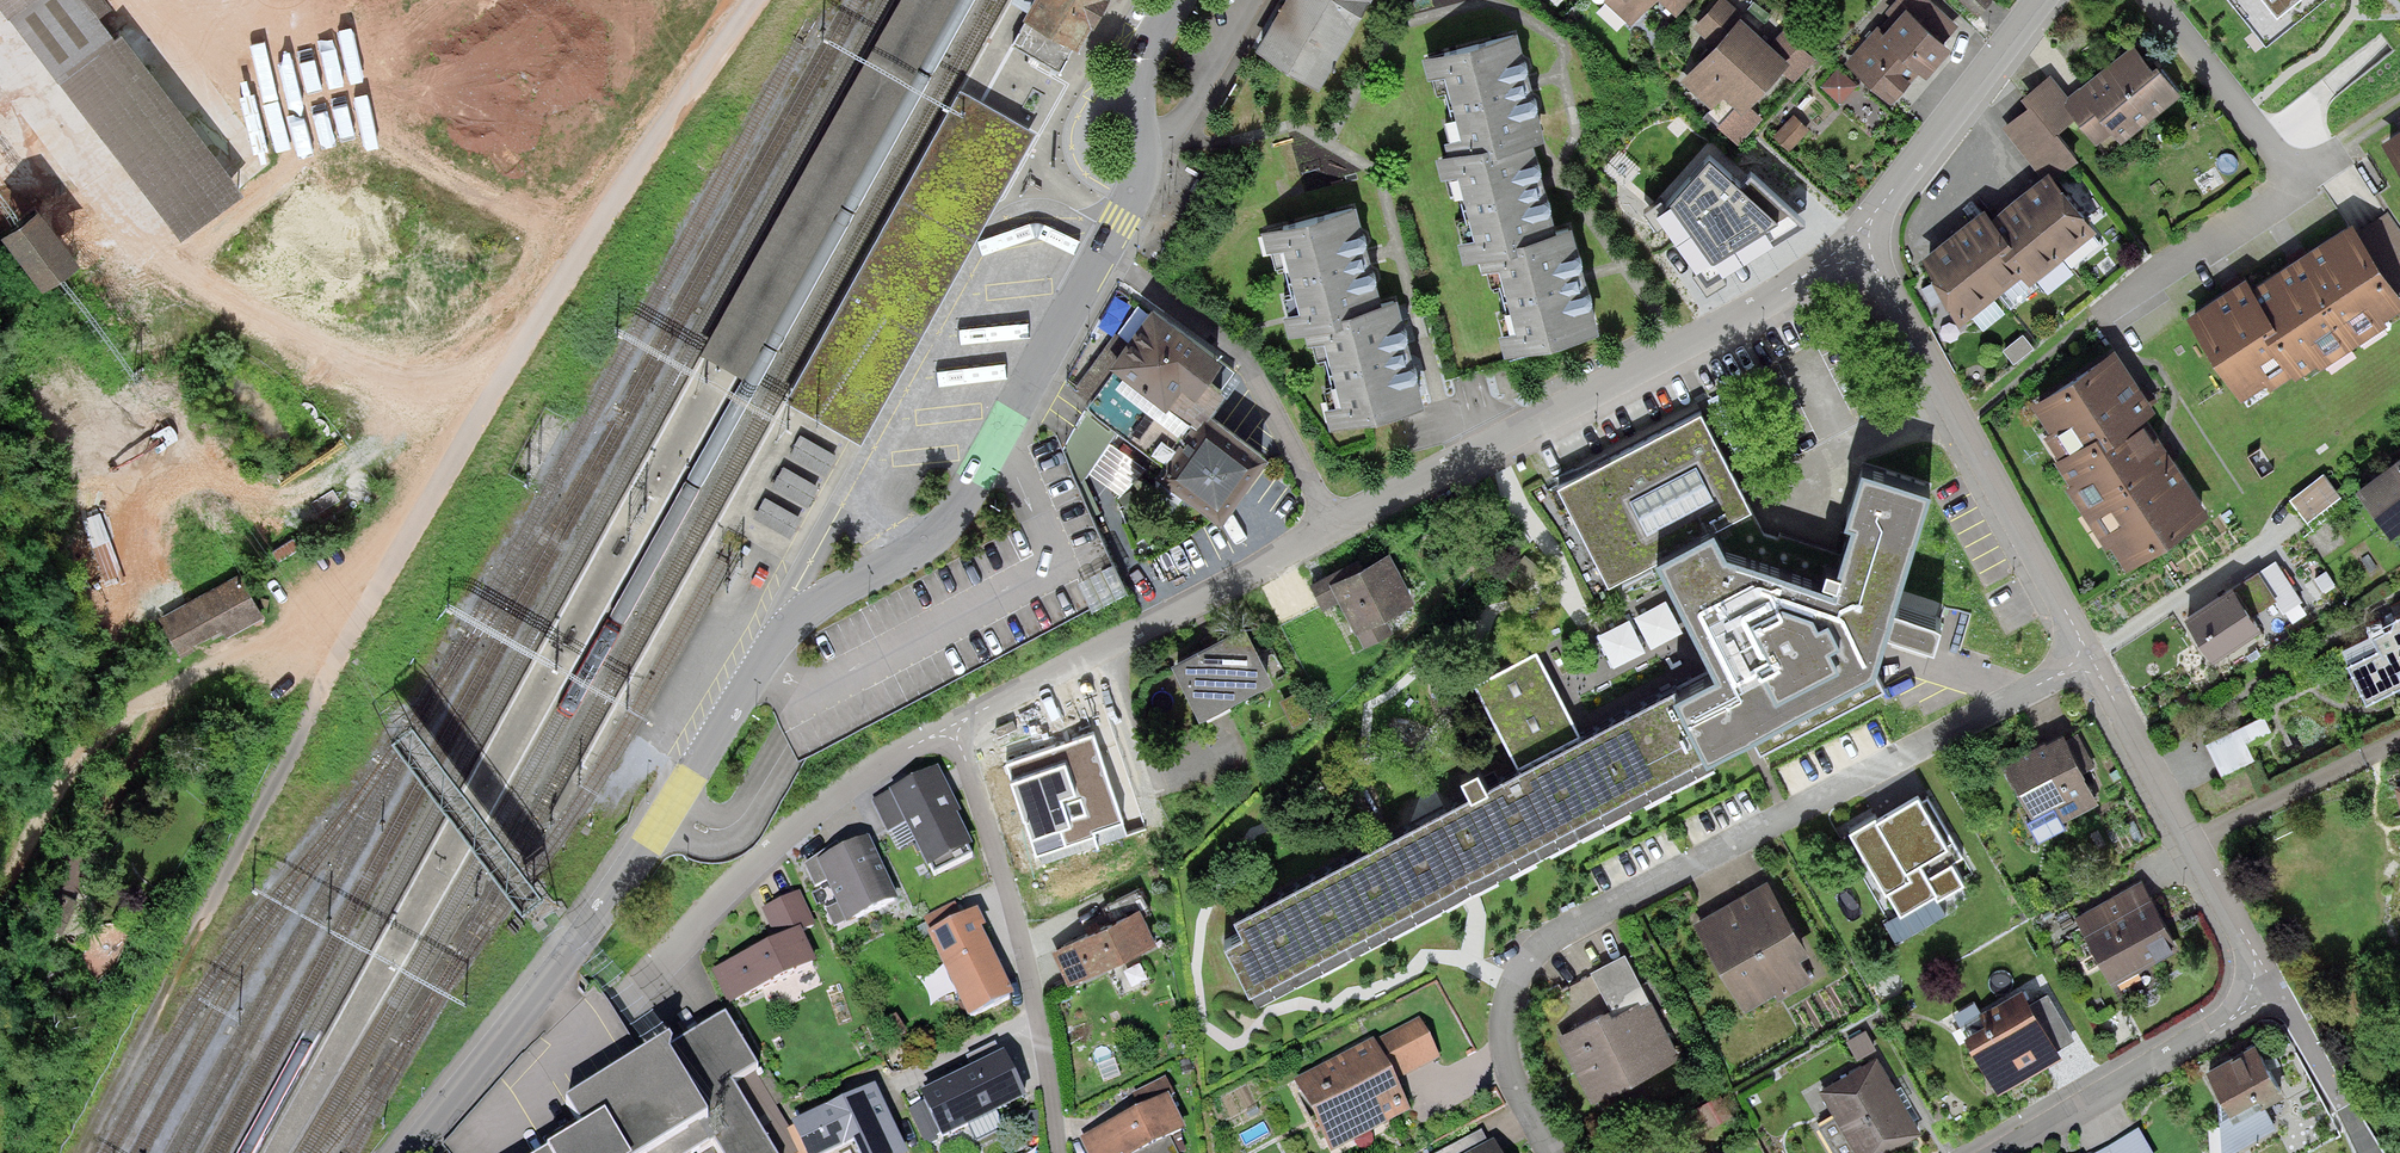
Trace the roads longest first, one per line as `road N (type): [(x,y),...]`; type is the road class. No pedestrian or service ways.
road 1 (unclassified): [(398,1152),(455,1103),(532,1005),(672,810),(780,637),(802,614),(921,548),(952,521),(1130,202),(1139,56),(1173,0)]
road 2 (residential): [(951,726),(1816,276),(1853,241)]
road 3 (residential): [(2092,660),(1557,935),(1524,963),(1510,987),(1506,1055),(1551,1152)]
road 4 (residential): [(479,1152),(801,820),(951,726)]
road 5 (track): [(456,462),(142,252),(0,61)]
road 6 (residential): [(1853,241),(1877,269),(2092,660)]
road 7 (track): [(604,221),(473,204),(346,105),(188,0)]
road 8 (residential): [(1060,1152),(1008,884),(951,726)]
road 9 (residential): [(2092,660),(2270,981)]
road 10 (track): [(301,0),(346,105),(170,271)]
road 11 (residential): [(2270,981),(2233,1018),(2003,1152)]
road 12 (residential): [(1853,241),(2043,0)]
road 13 (track): [(123,713),(0,875)]
road 14 (residential): [(2270,981),(2369,1152)]

